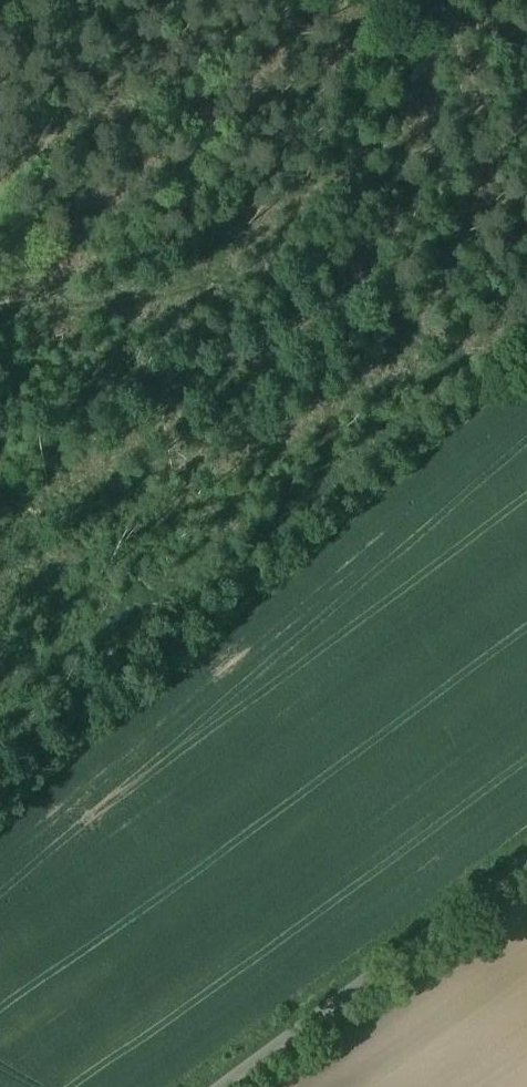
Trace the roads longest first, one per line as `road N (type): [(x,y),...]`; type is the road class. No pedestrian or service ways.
road 1 (unclassified): [(219,1086),(526,857)]

